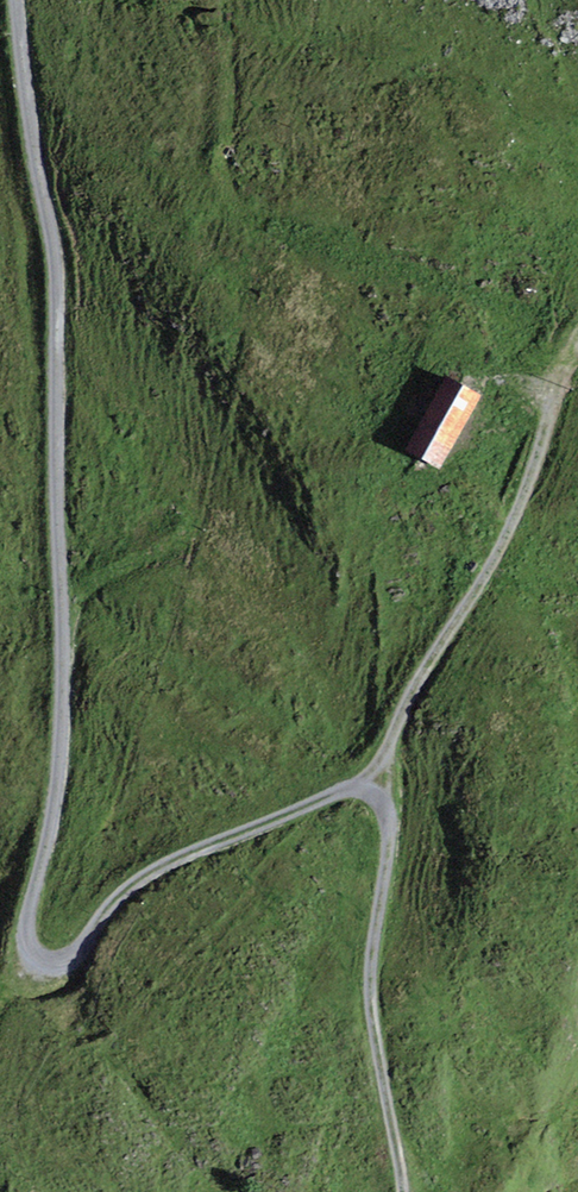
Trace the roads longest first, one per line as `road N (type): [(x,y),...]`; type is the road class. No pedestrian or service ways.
road 1 (track): [(406,1191),(372,1017),(390,830),(381,803),(368,794),(334,793),(148,874),(62,960),(35,956),(25,941),(60,765),(63,643),(57,267),(17,0)]
road 2 (track): [(368,794),(403,708),(511,523),(577,332)]

